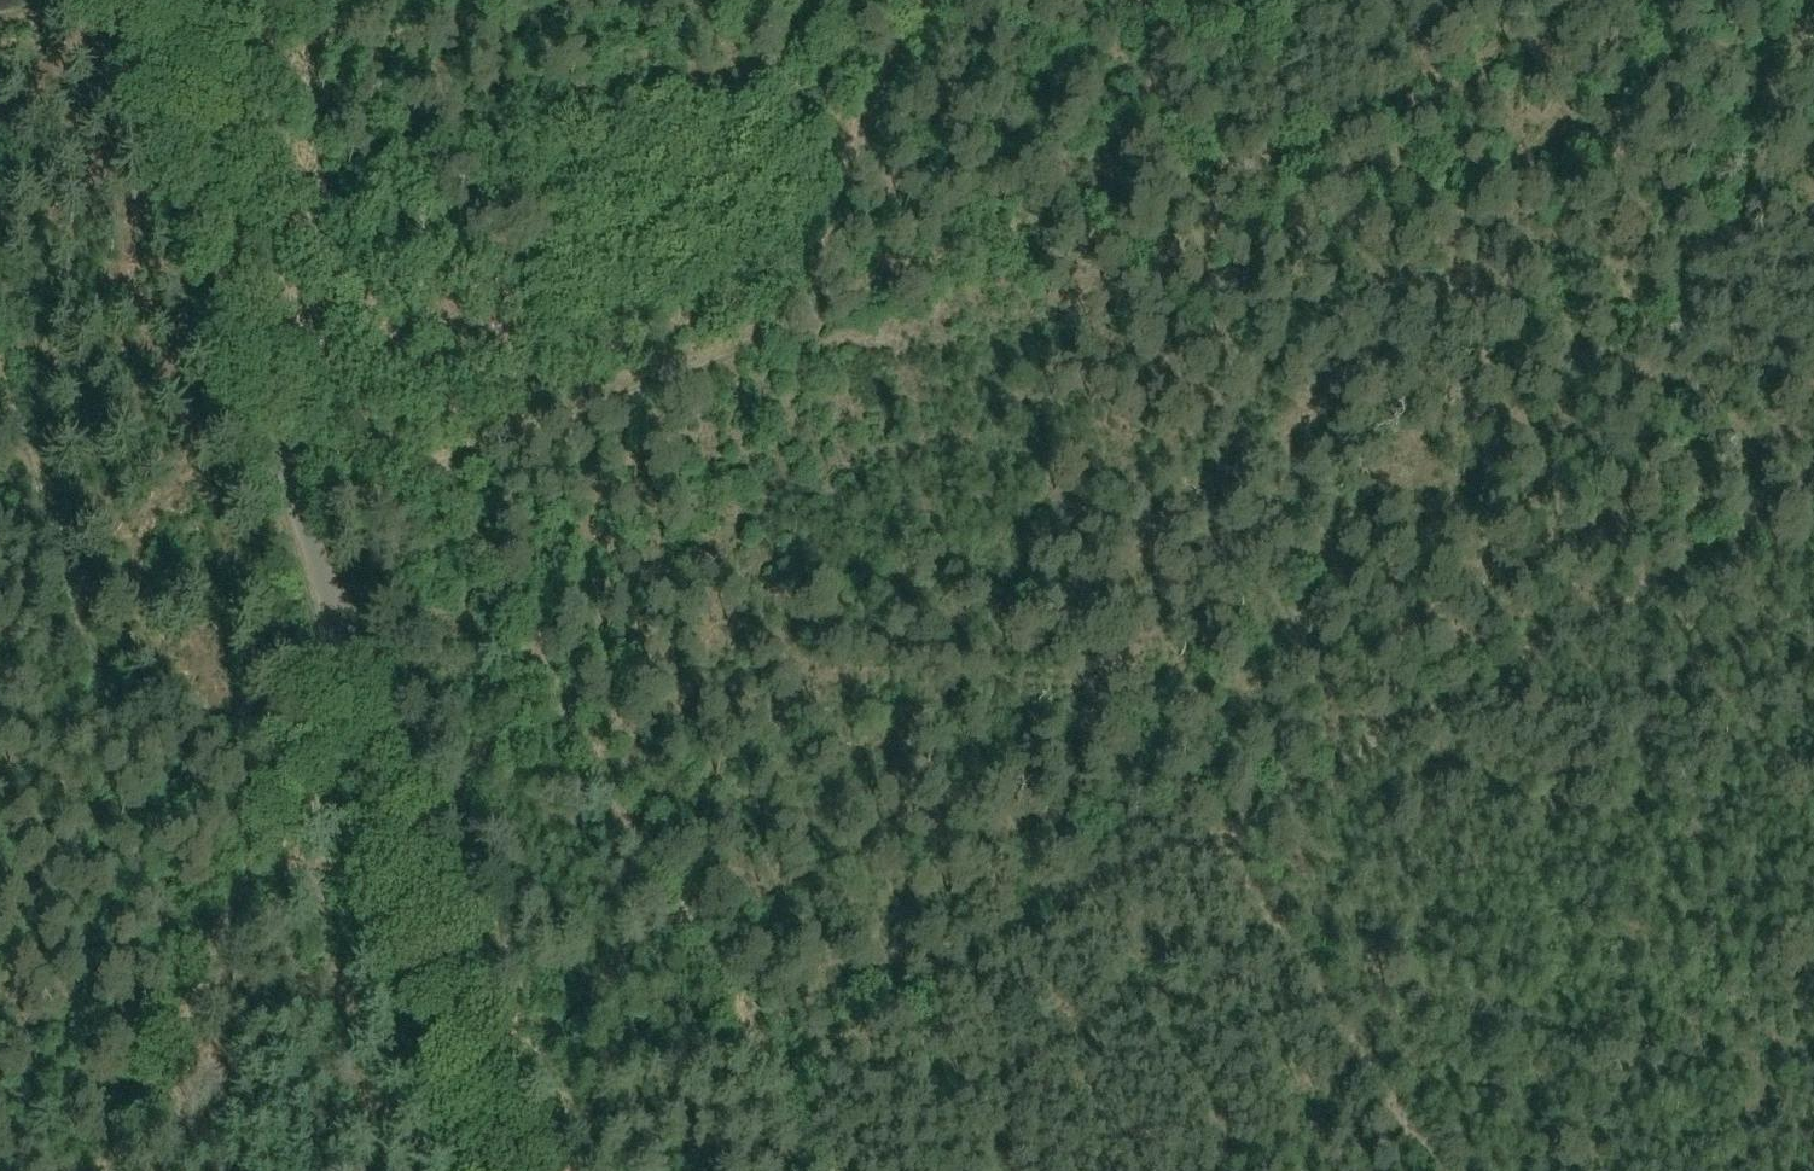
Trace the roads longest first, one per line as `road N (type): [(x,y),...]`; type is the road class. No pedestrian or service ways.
road 1 (unclassified): [(518,1170),(267,383),(128,0)]
road 2 (track): [(778,1082),(1813,479)]
road 3 (track): [(818,303),(1016,233),(1207,184),(1335,170),(1813,401)]
road 4 (track): [(827,1170),(438,468)]
road 5 (track): [(106,1170),(347,634)]
road 6 (track): [(438,468),(818,303)]
road 7 (track): [(1435,1170),(1226,824)]
road 8 (track): [(818,303),(883,49),(919,0)]
road 9 (track): [(311,523),(438,468)]

